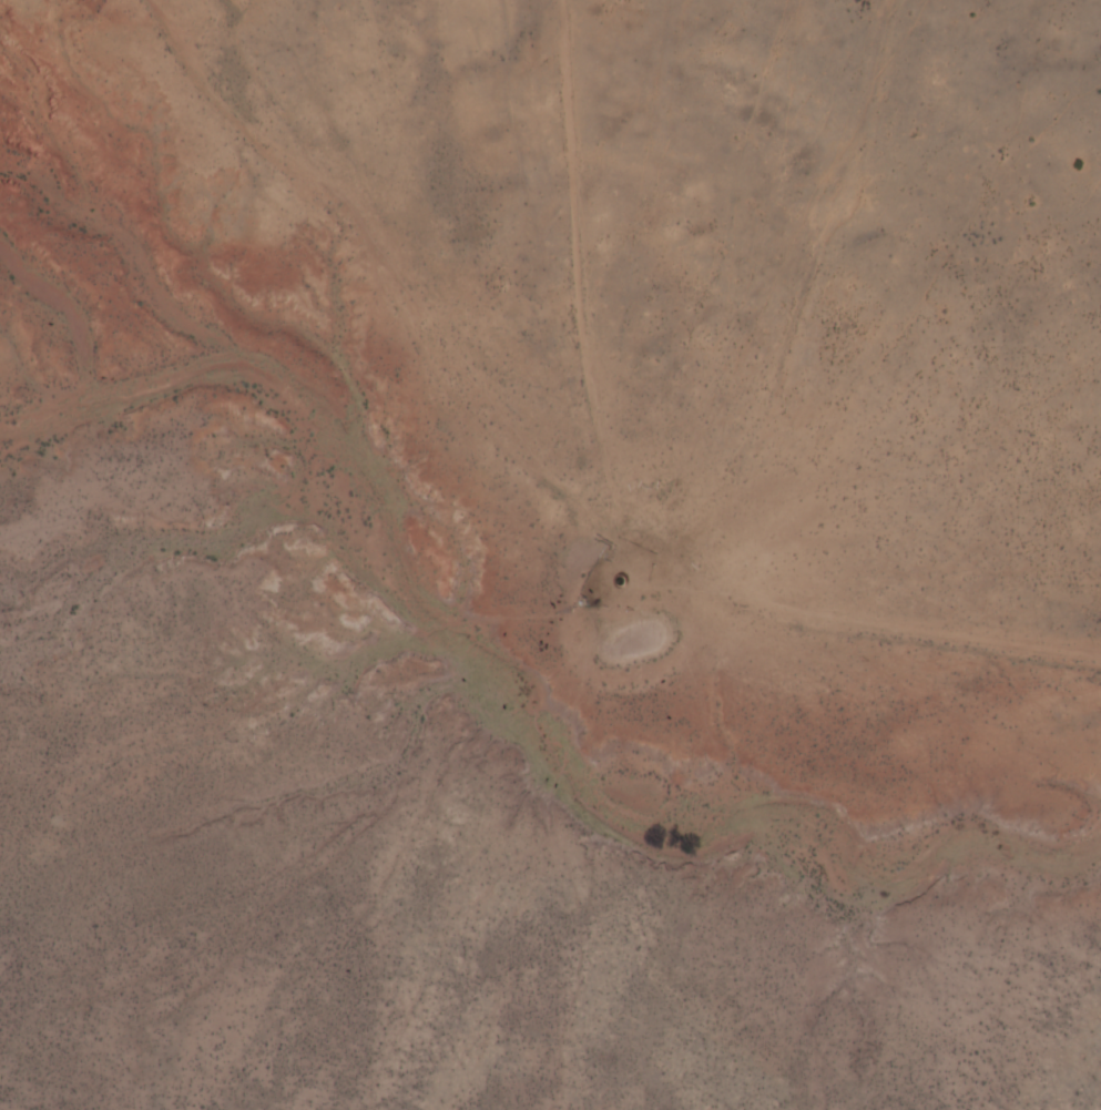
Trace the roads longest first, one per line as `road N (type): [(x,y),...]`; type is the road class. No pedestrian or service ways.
road 1 (track): [(1100,691),(746,629),(573,570),(417,471),(31,71),(0,18)]
road 2 (track): [(924,0),(812,298),(746,629)]

